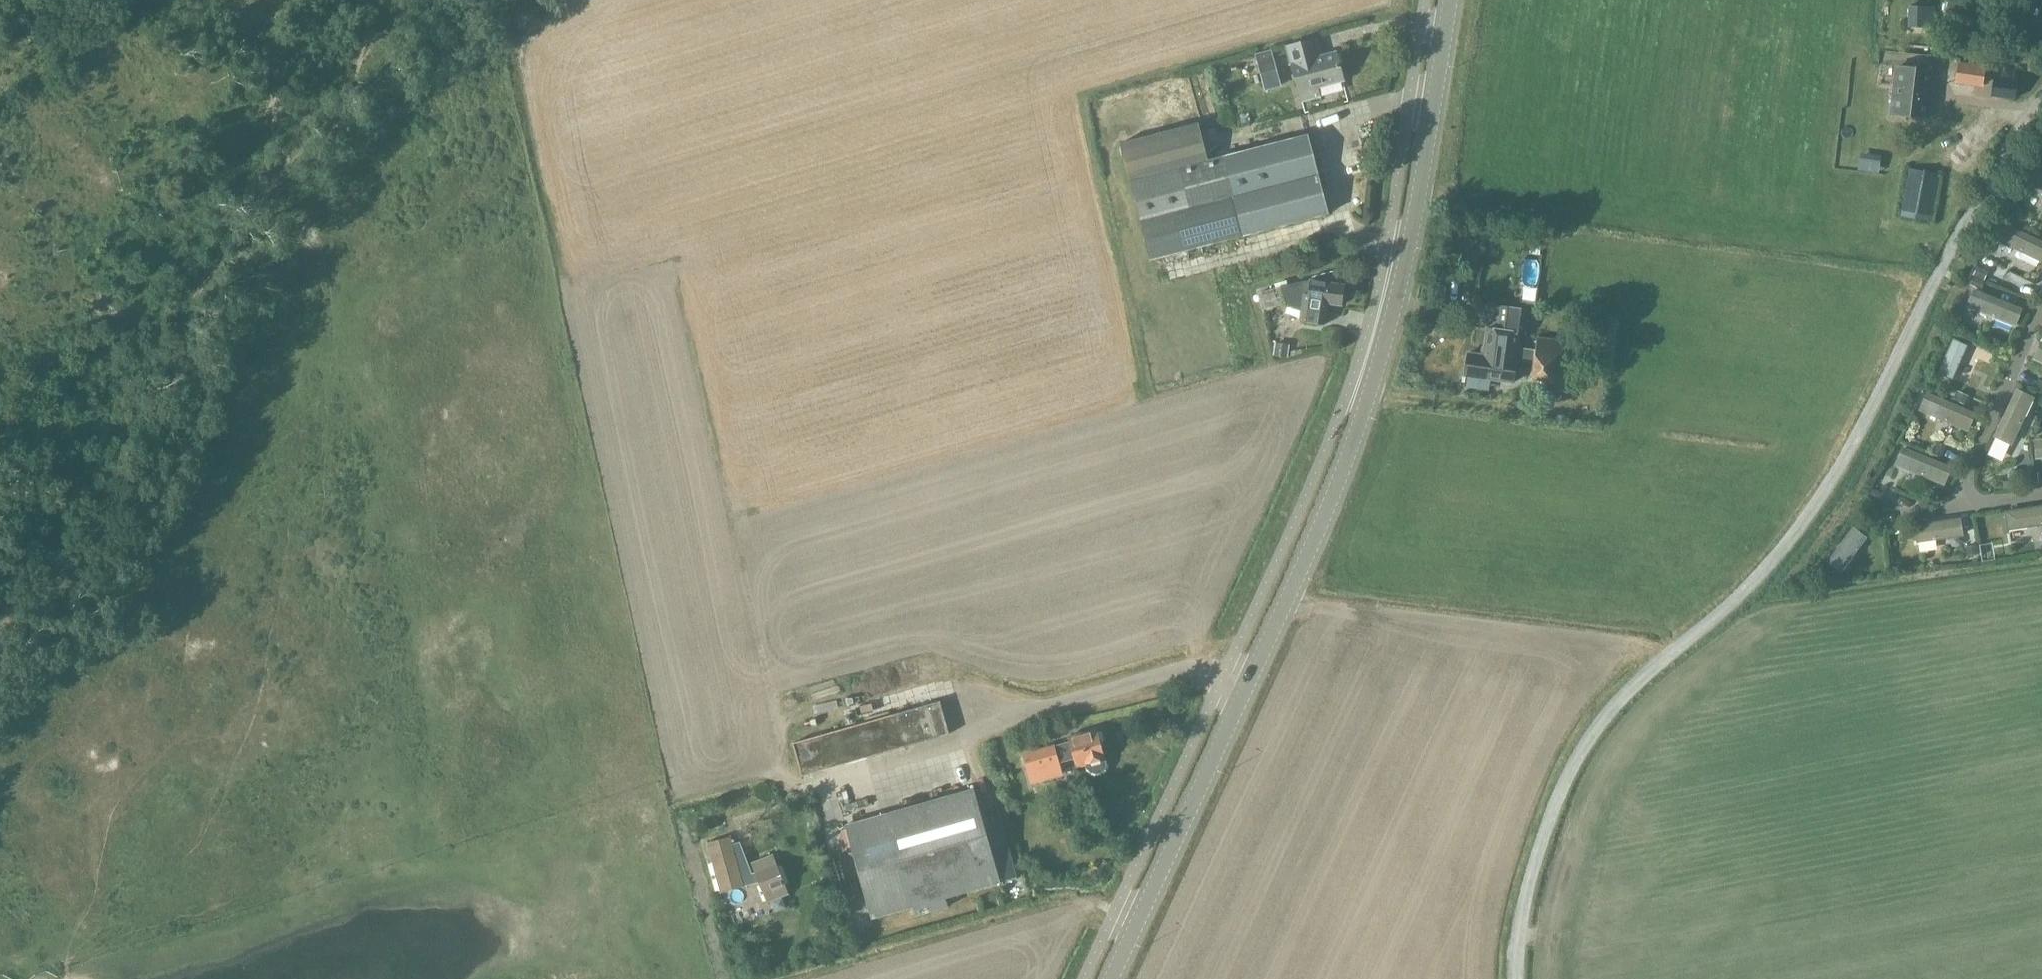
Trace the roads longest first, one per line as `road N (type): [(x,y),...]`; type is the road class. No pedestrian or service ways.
road 1 (track): [(1516,978),(1534,856),(1586,739),(1615,702),(1762,578),(1836,477),(1947,247),(2041,90)]
road 2 (secondary): [(1114,978),(1379,378),(1432,152),(1454,0)]
road 3 (track): [(1660,665),(1630,646),(1283,603)]

